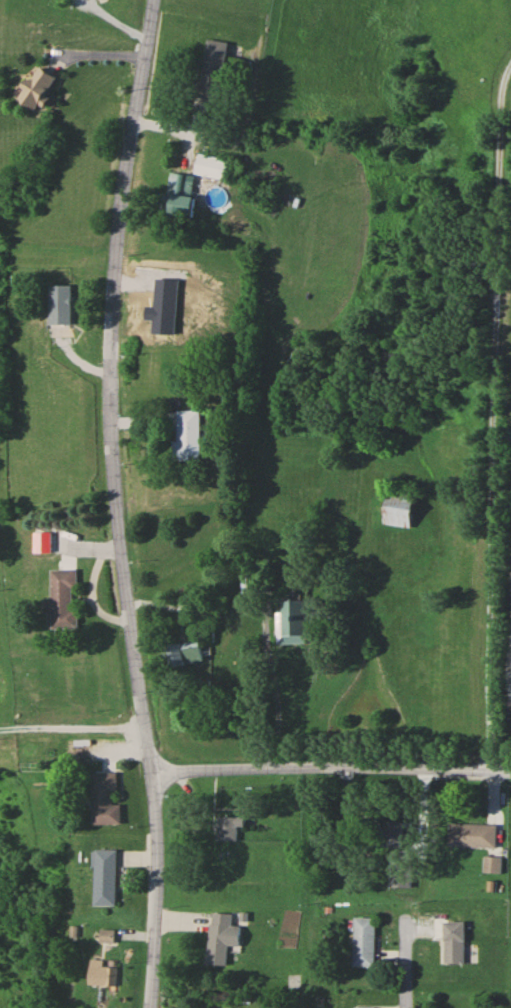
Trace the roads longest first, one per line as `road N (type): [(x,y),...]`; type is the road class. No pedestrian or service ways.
road 1 (residential): [(153,0),(118,304),(119,531)]
road 2 (residential): [(152,1007),(160,861),(154,772),(119,531)]
road 3 (residential): [(510,773),(390,766),(154,772)]

